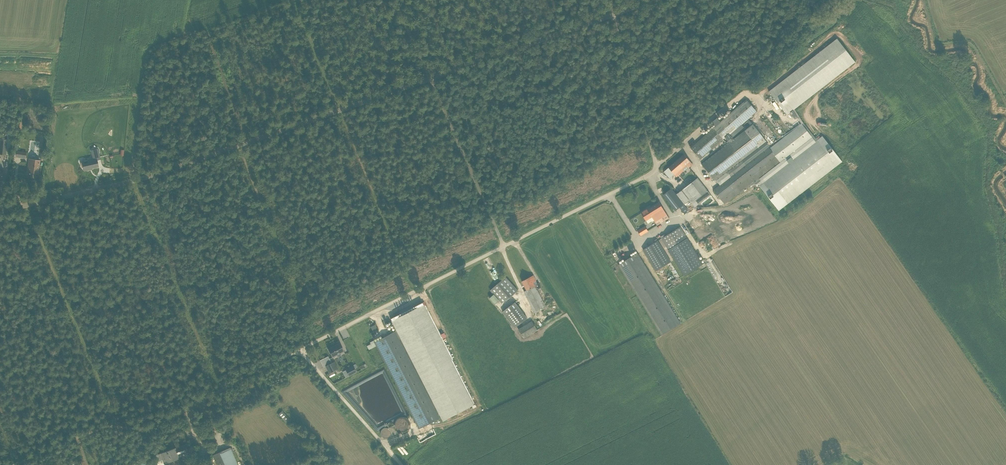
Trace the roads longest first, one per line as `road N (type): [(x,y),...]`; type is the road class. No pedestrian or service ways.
road 1 (unclassified): [(0,210),(158,173),(431,79)]
road 2 (unclassified): [(503,246),(655,168),(616,13)]
road 3 (unclassified): [(15,464),(102,427),(146,429),(299,350)]
road 4 (unclassified): [(299,350),(503,246)]
road 5 (track): [(238,146),(316,342)]
road 6 (unclassified): [(431,79),(616,13)]
road 7 (track): [(338,111),(415,291)]
road 8 (unclassified): [(503,246),(431,79)]
road 9 (unclassified): [(299,350),(390,451)]
road 10 (track): [(146,56),(132,180)]

